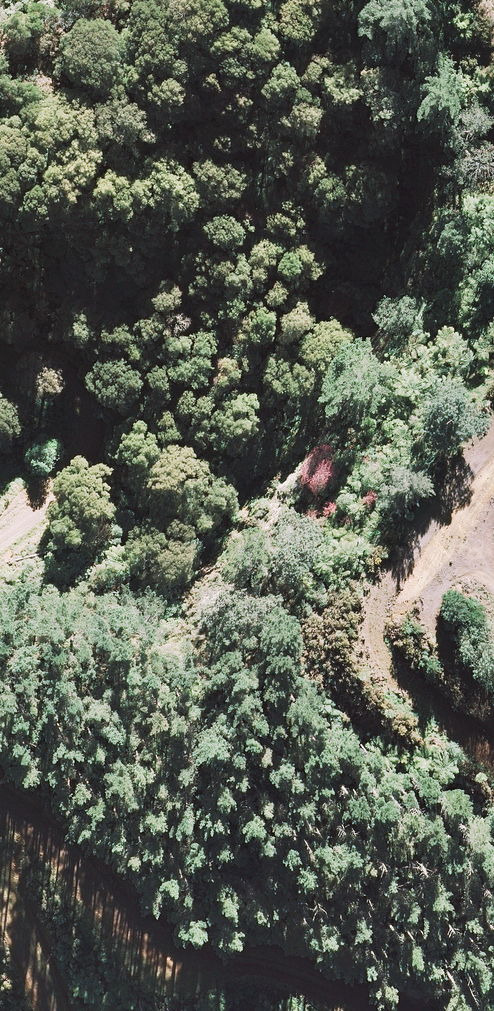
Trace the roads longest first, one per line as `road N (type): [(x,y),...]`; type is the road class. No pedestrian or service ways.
road 1 (track): [(0,340),(49,340),(119,470),(0,550)]
road 2 (track): [(19,831),(69,851),(220,981),(301,1010)]
road 3 (track): [(493,634),(460,560),(493,427)]
road 4 (track): [(49,1010),(19,831)]

